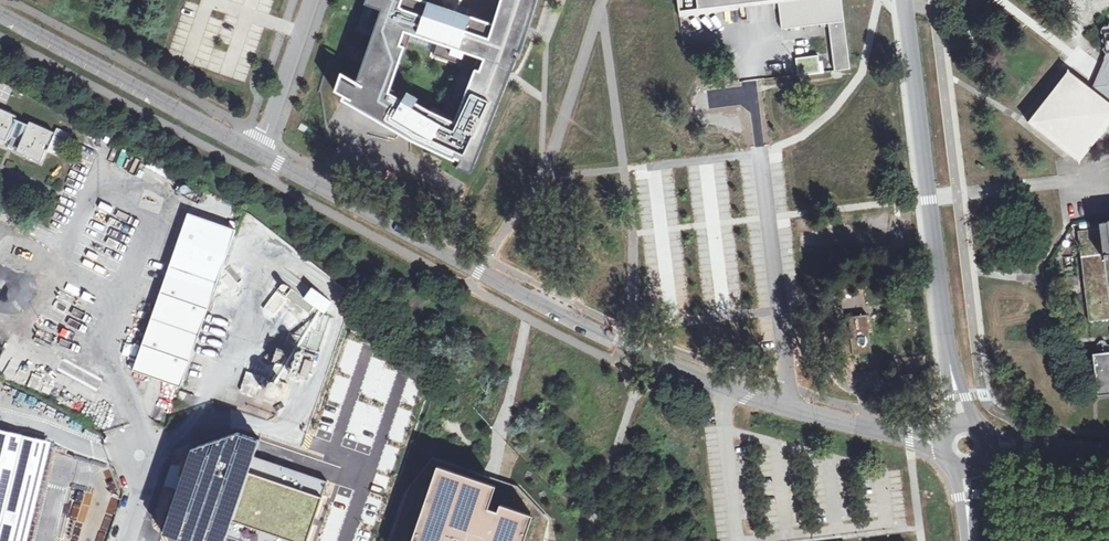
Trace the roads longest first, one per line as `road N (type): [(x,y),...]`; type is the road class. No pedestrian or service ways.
road 1 (tertiary): [(260,153),(626,345),(751,394),(941,443)]
road 2 (unclassified): [(905,0),(947,344)]
road 3 (tertiary): [(0,12),(260,153)]
road 4 (unclassified): [(313,0),(260,153)]
road 5 (tertiary): [(1108,450),(988,440)]

